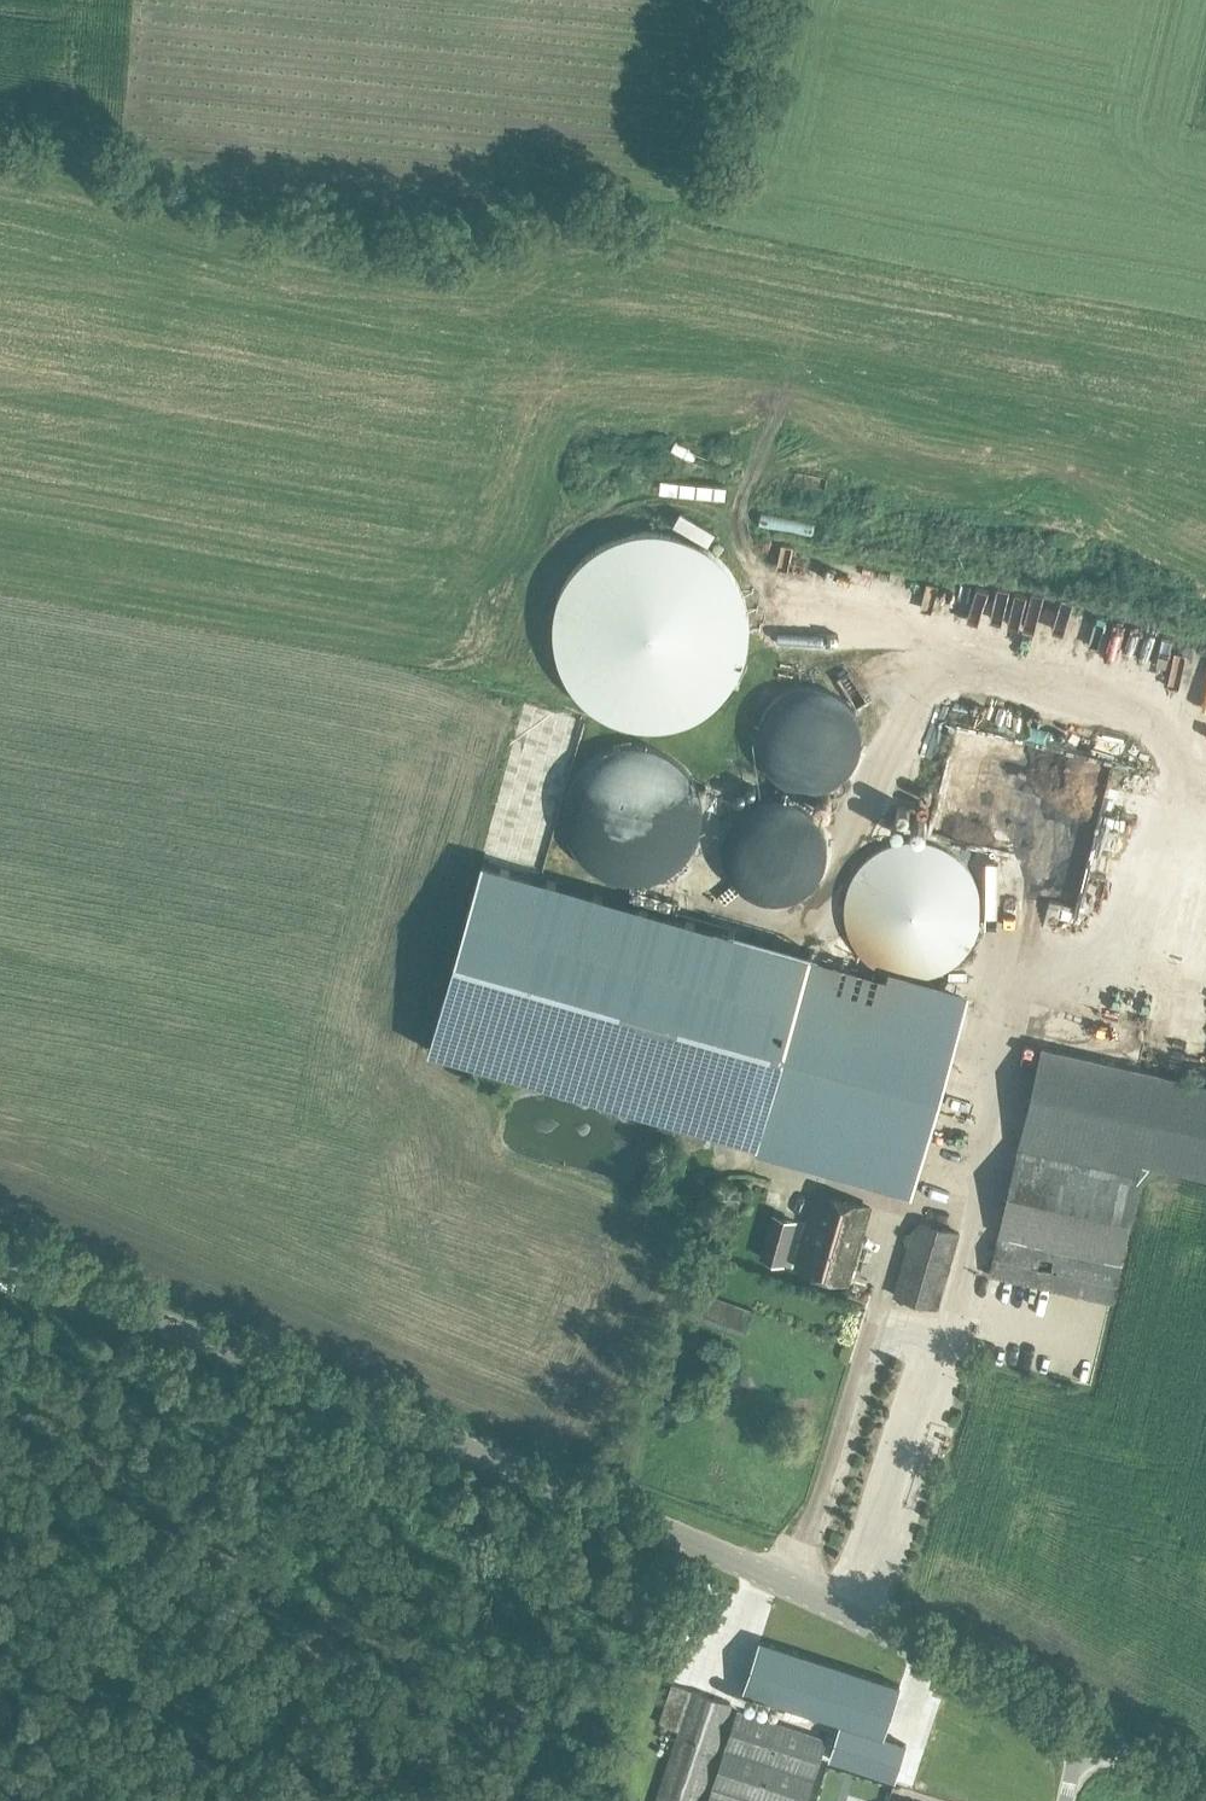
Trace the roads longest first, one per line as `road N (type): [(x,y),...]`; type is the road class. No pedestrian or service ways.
road 1 (tertiary): [(1082,1737),(830,1607),(652,1526),(218,1354),(0,1280)]
road 2 (tertiary): [(1205,1800),(1082,1737)]

